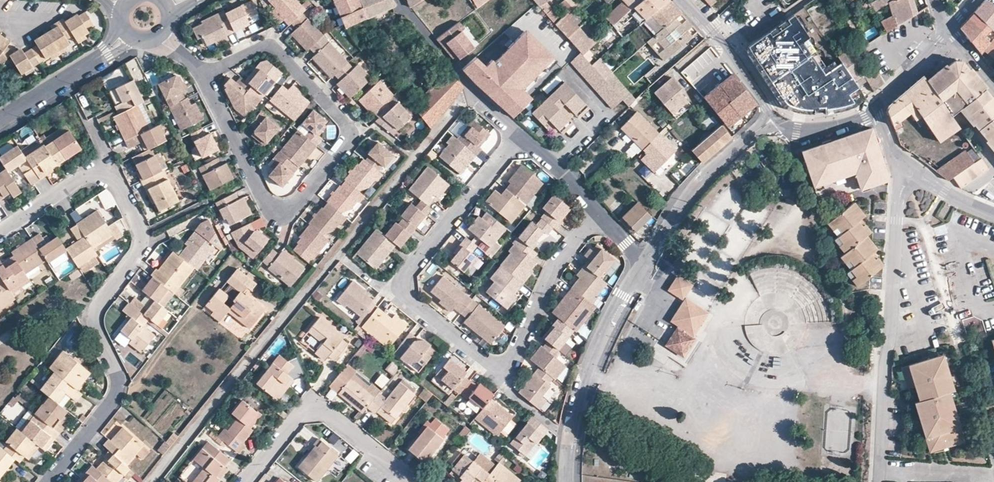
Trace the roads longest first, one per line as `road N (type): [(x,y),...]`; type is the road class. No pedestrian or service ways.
road 1 (residential): [(519,133),(394,297),(495,377),(598,213)]
road 2 (residential): [(0,231),(95,175),(119,188),(143,235),(92,318),(118,378),(116,397),(49,481)]
road 3 (residential): [(204,77),(263,201),(289,207),(351,131),(280,52),(259,49)]
road 4 (residential): [(873,481),(907,176)]
road 5 (residential): [(646,264),(578,394),(571,481)]
road 6 (residential): [(251,481),(299,417),(331,418),(423,481)]
road 7 (residential): [(776,118),(696,187),(646,264)]
road 8 (residential): [(399,0),(519,133)]
road 9 (residential): [(681,0),(776,118)]
road 10 (residential): [(106,53),(0,117)]
road 11 (track): [(254,182),(143,235)]

